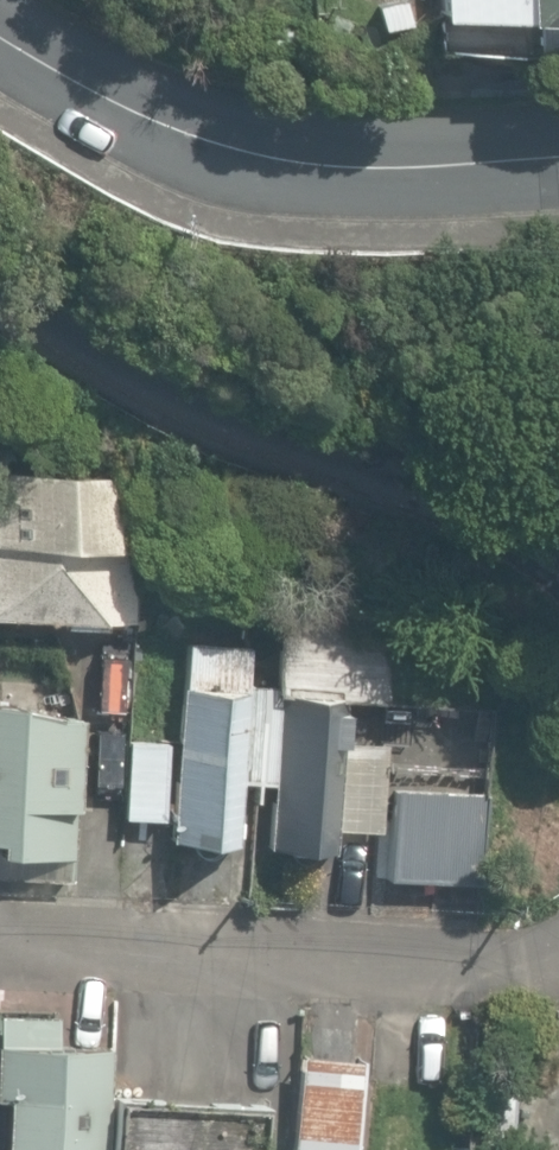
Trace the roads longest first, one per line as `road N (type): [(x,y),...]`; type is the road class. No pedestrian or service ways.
road 1 (residential): [(0,297),(192,438),(537,534),(558,562)]
road 2 (tertiary): [(558,190),(484,195),(257,182),(0,49)]
road 3 (residential): [(558,958),(0,938)]

